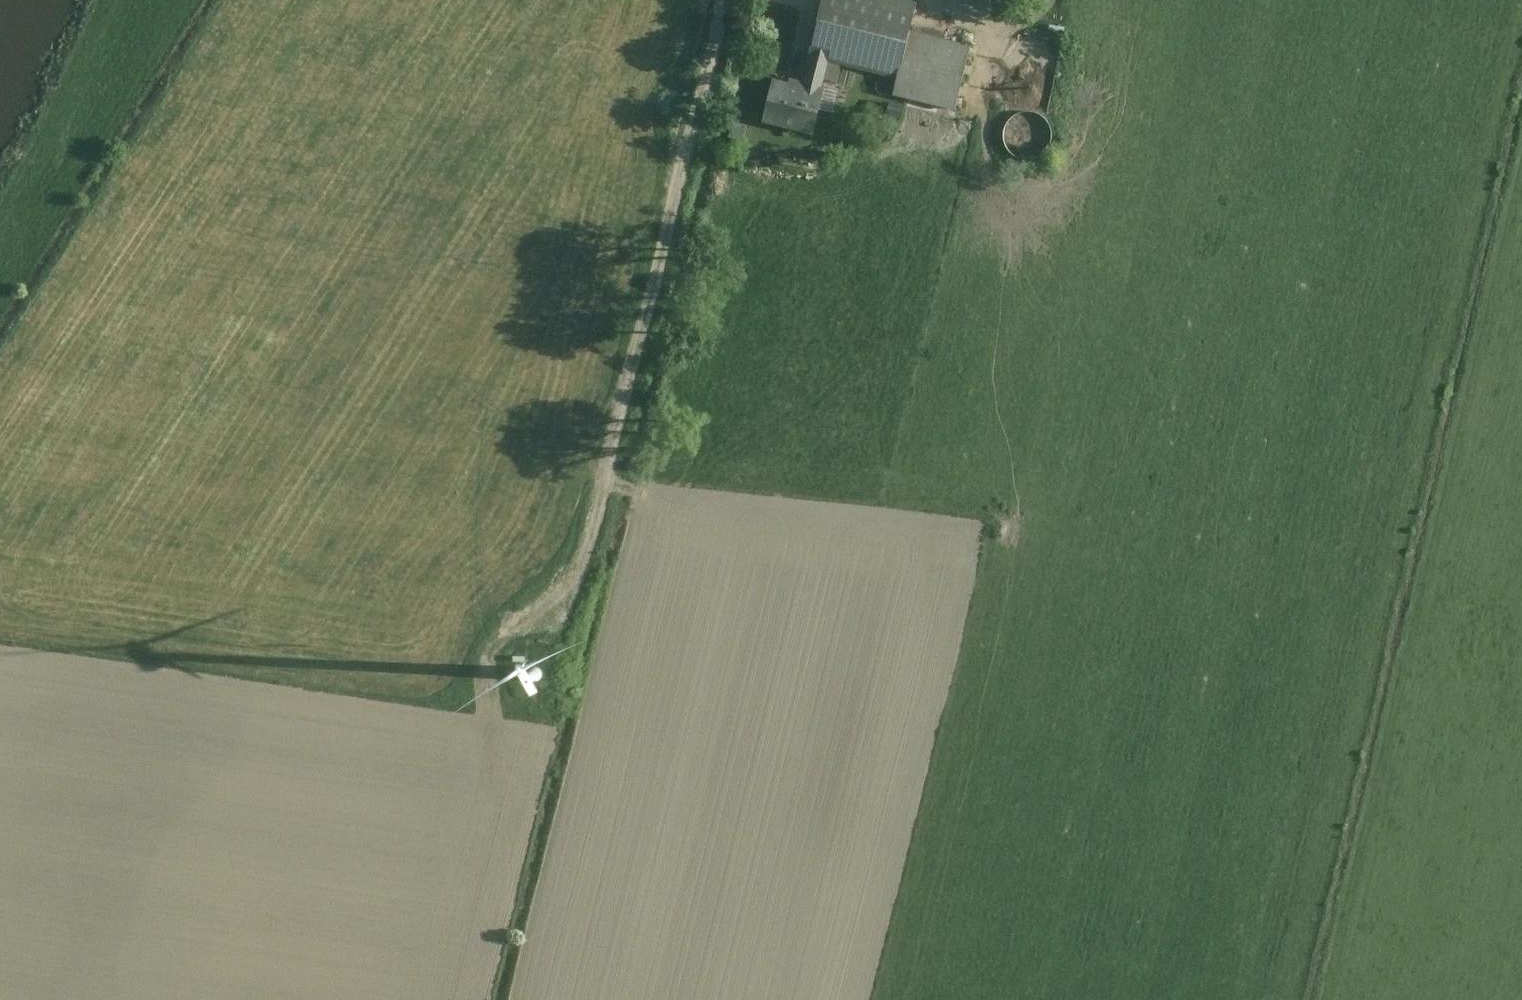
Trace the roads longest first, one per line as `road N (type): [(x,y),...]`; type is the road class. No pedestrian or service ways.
road 1 (track): [(724,0),(580,575),(549,614)]

